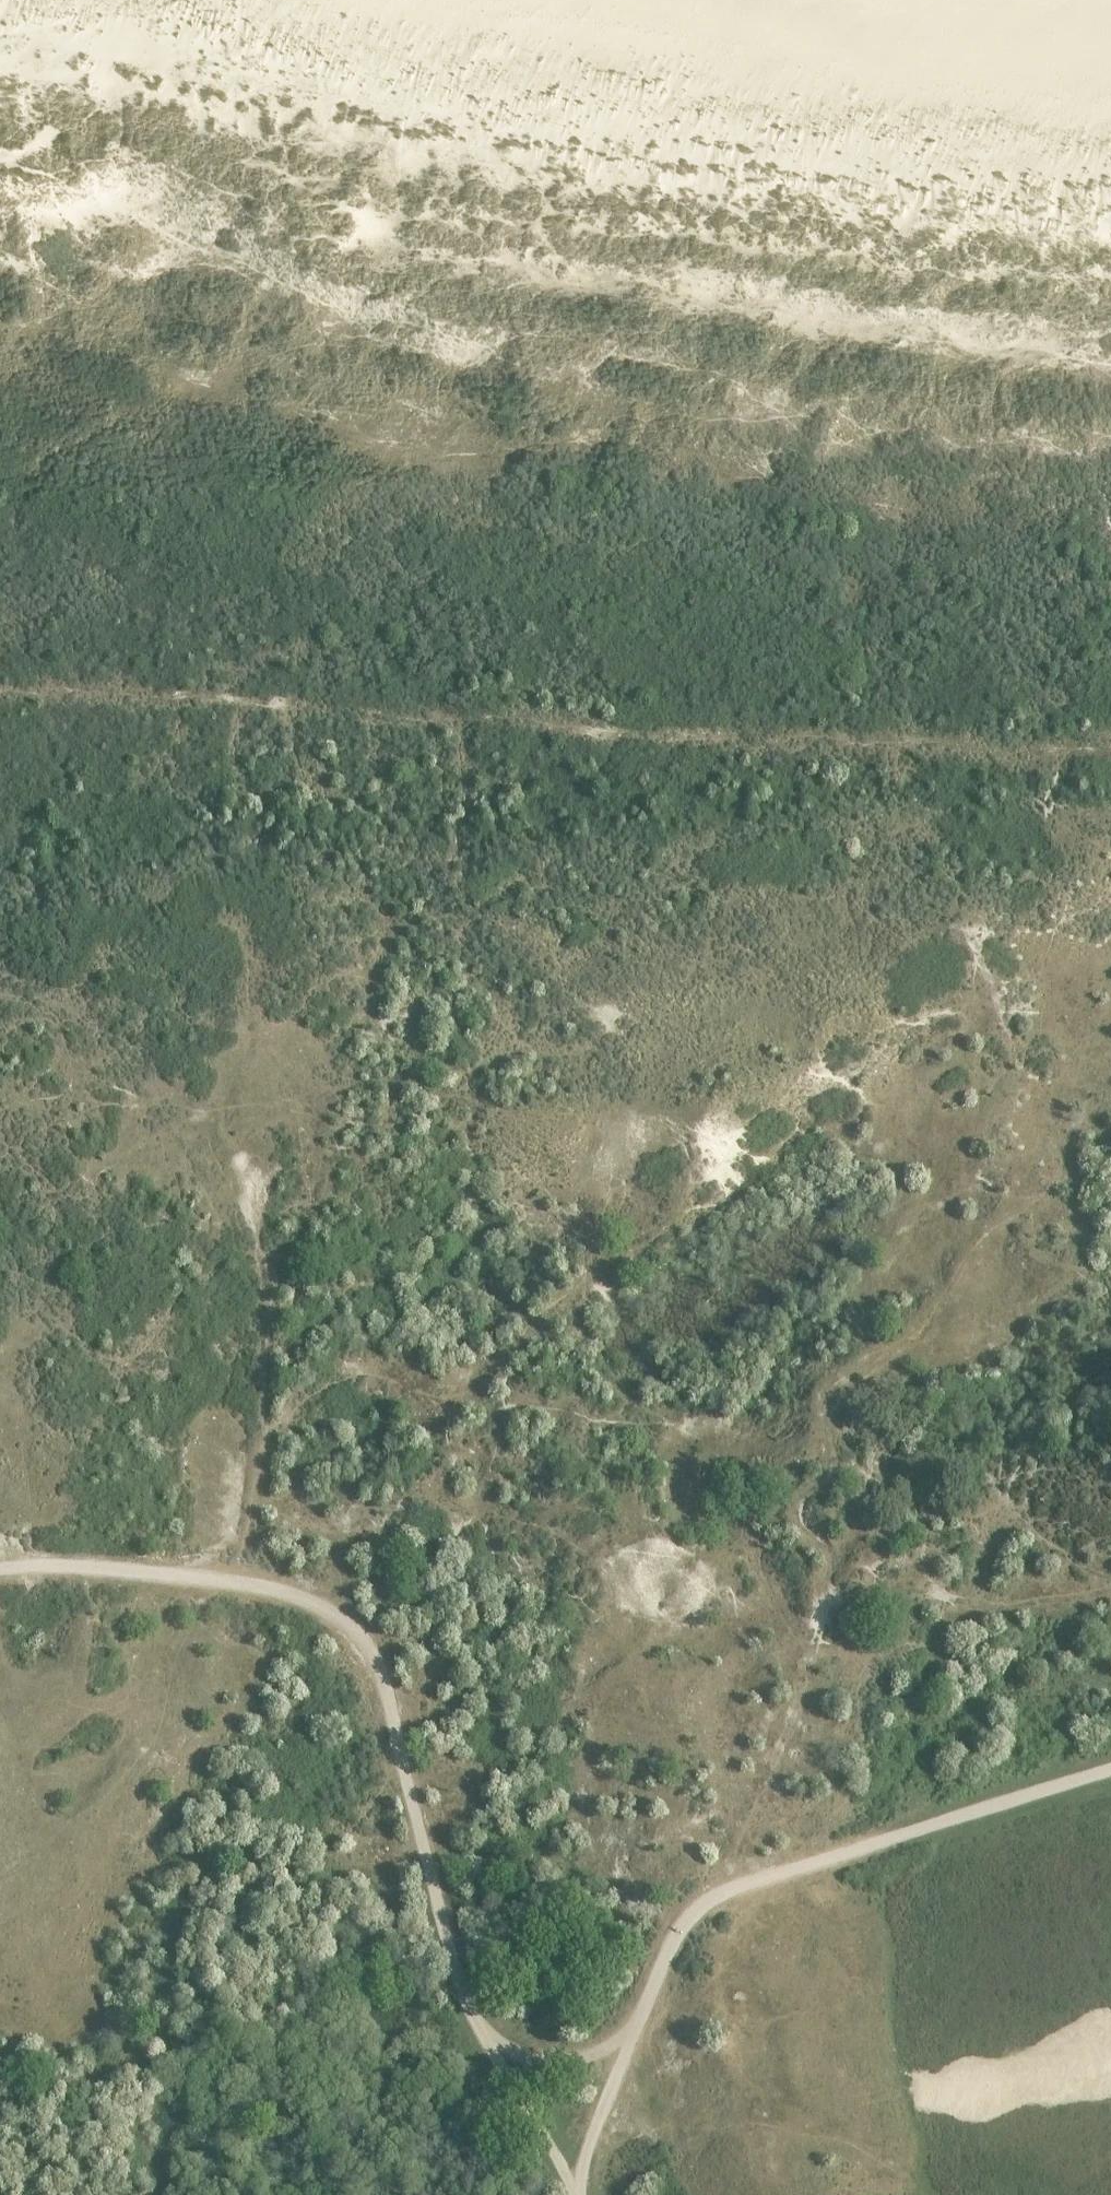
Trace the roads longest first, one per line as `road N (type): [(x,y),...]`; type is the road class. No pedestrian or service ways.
road 1 (track): [(570,2194),(483,2040),(441,1929),(385,1699),(361,1637),(288,1593),(99,1569),(0,1572)]
road 2 (track): [(574,2194),(618,2054),(676,1936),(714,1899),(1110,1773)]
road 3 (track): [(618,2054),(549,2065),(483,2040)]

